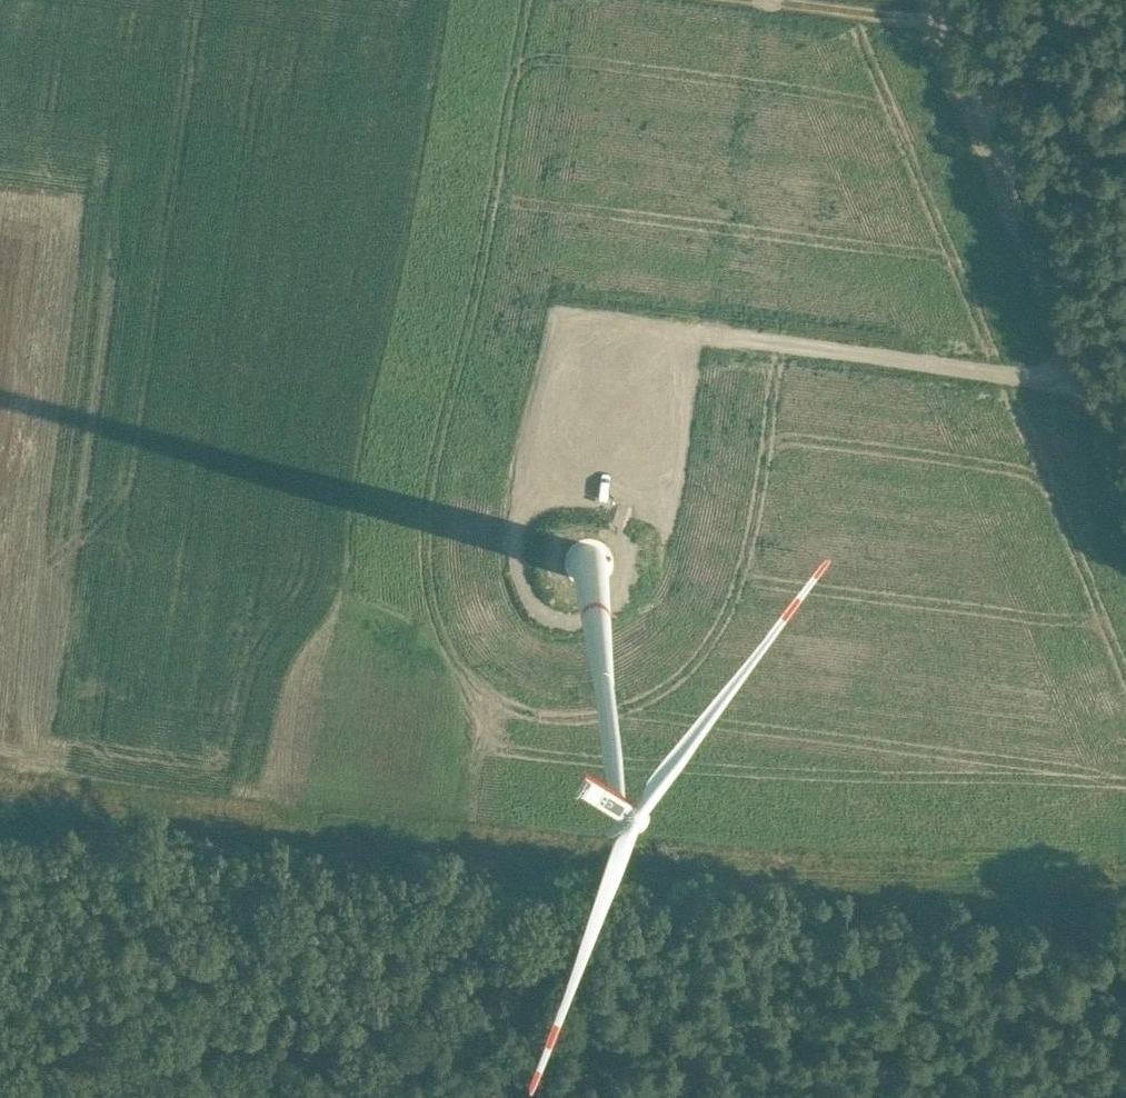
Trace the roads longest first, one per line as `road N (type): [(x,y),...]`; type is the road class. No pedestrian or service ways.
road 1 (track): [(1105,380),(600,317),(581,497)]
road 2 (track): [(950,0),(1125,432)]
road 3 (track): [(959,19),(808,0)]

